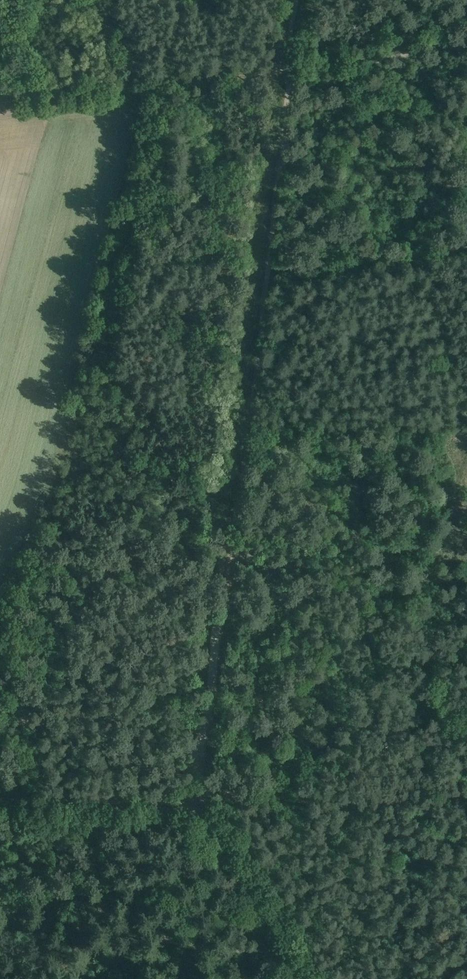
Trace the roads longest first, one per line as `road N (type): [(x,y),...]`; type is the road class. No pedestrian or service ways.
road 1 (track): [(230,556),(287,72)]
road 2 (track): [(287,72),(0,105)]
road 3 (track): [(198,804),(466,807)]
road 4 (track): [(198,804),(230,556)]
road 5 (track): [(0,800),(198,804)]
road 6 (track): [(291,978),(198,804)]
road 7 (track): [(466,36),(287,72)]

